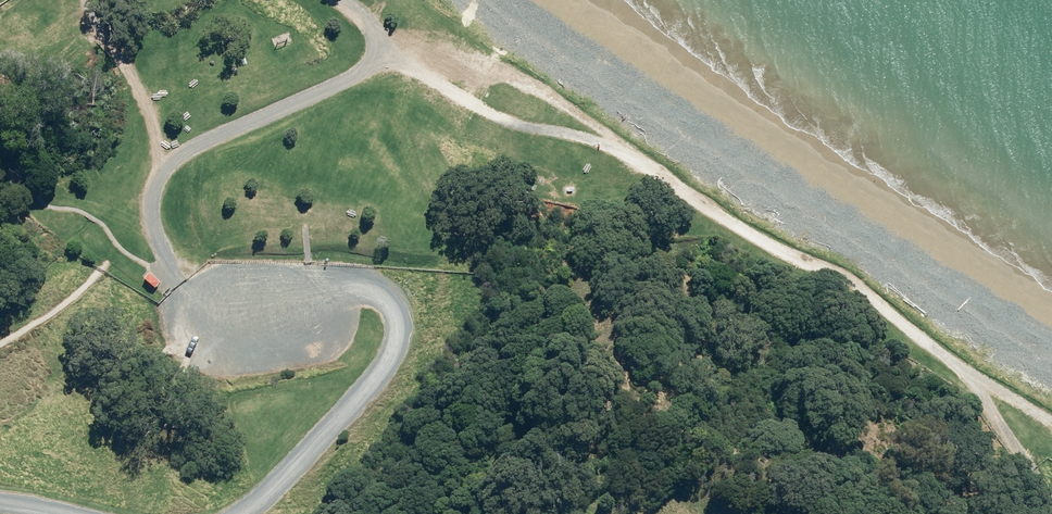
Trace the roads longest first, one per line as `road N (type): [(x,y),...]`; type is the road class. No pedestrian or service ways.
road 1 (track): [(379,53),(493,117),(581,137),(635,160),(770,247),(853,280),(958,364),(1051,499)]
road 2 (track): [(195,297),(154,232),(159,180),(183,155),(373,62),(377,35),(341,0)]

